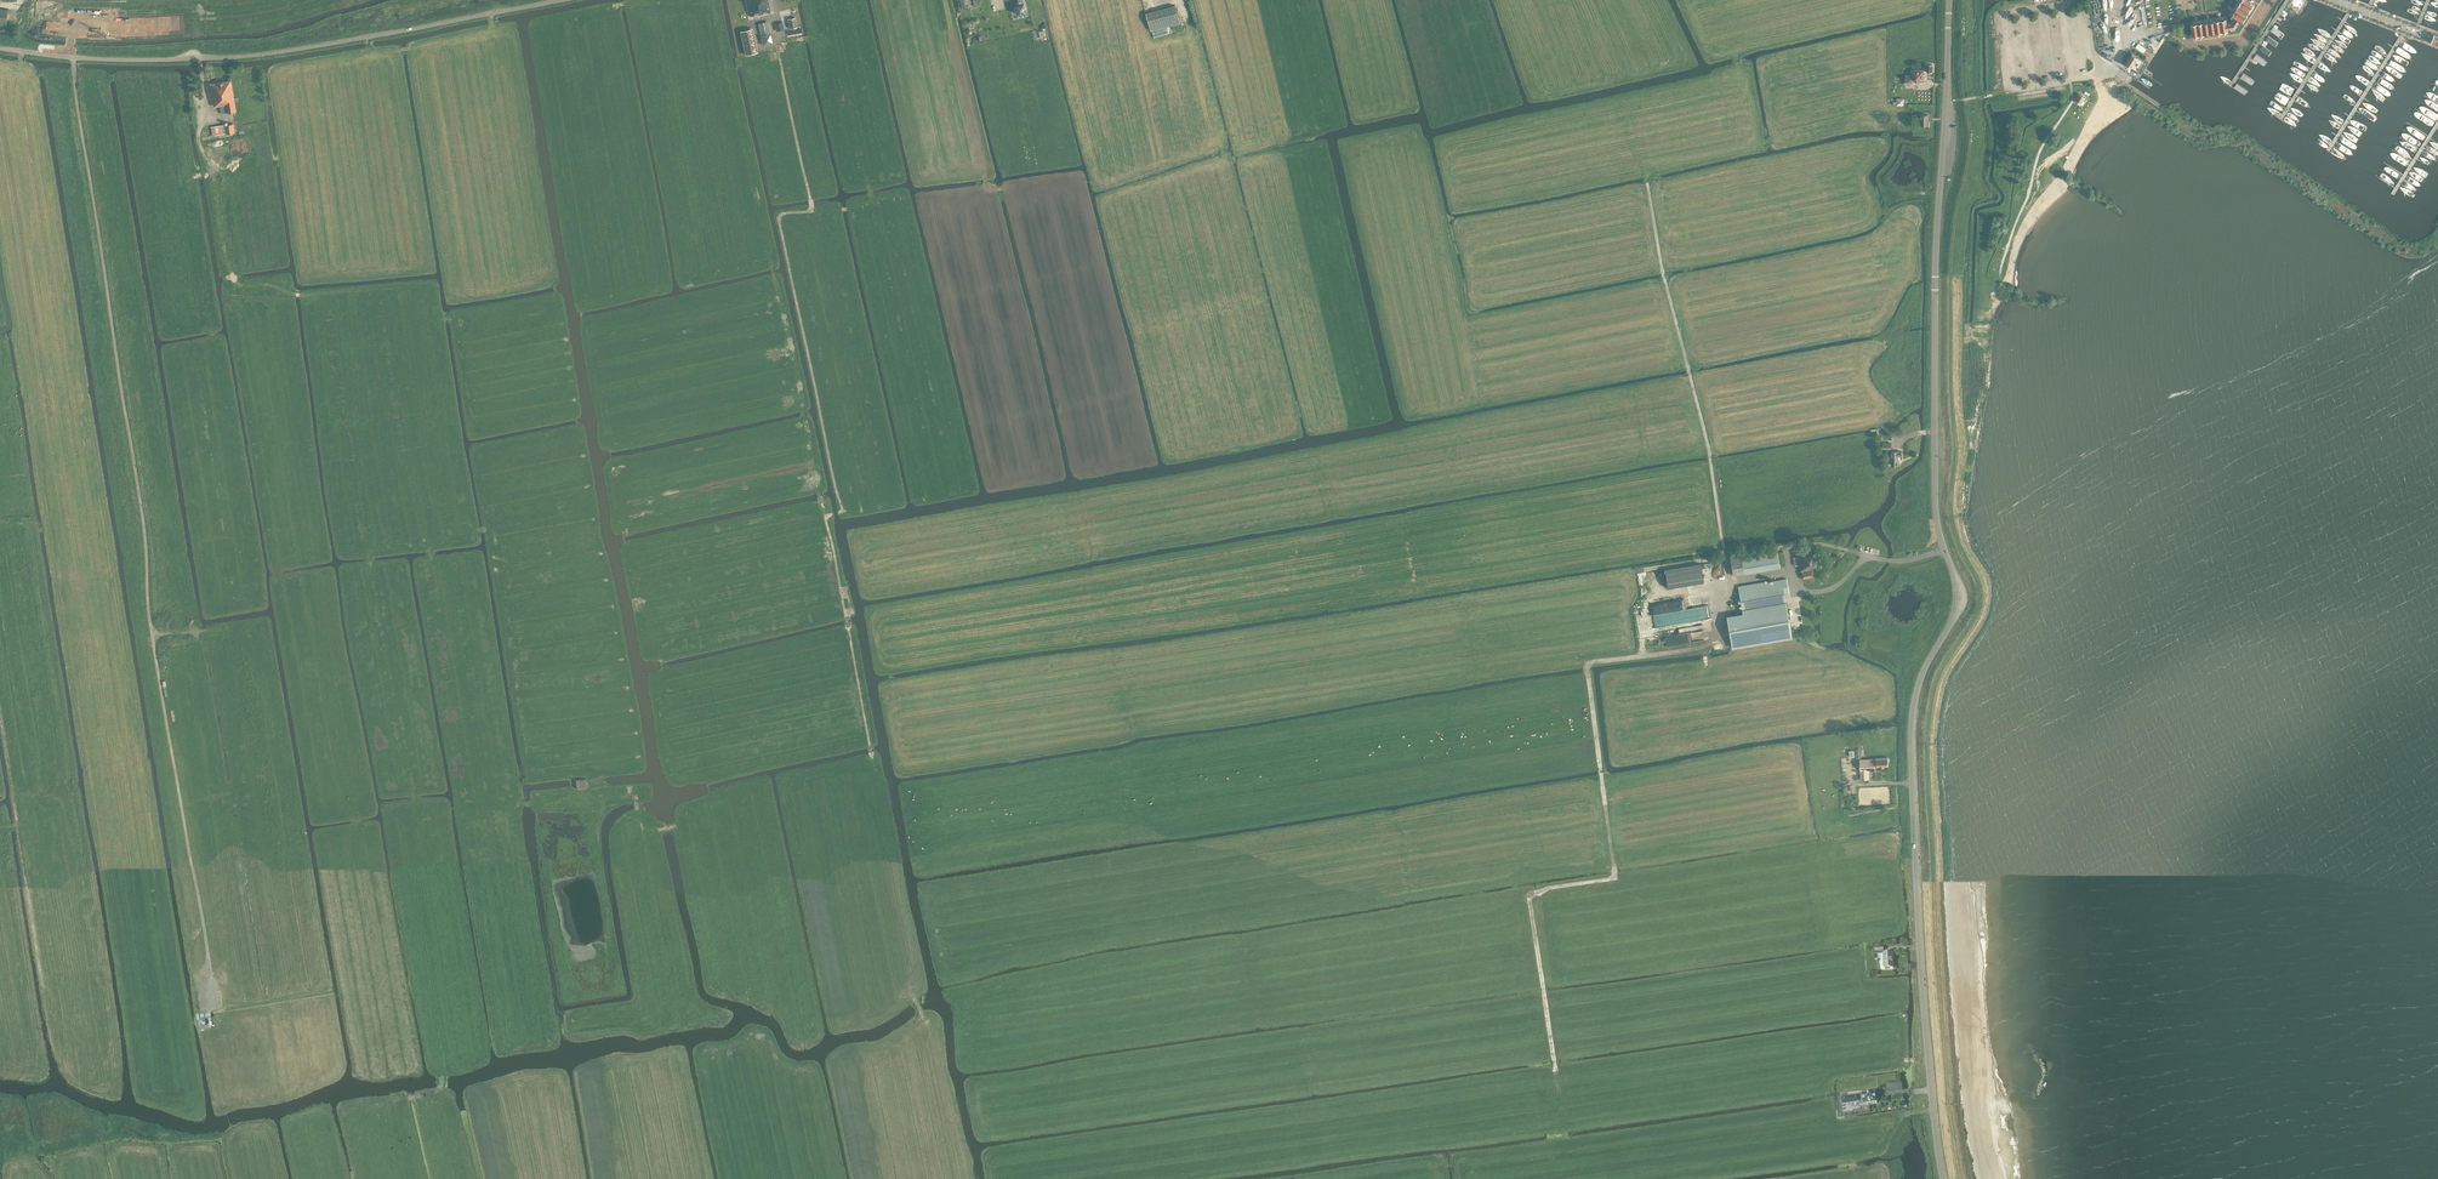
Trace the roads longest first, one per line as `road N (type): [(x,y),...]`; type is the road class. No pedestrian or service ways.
road 1 (tertiary): [(1950,0),(1936,249),(1936,504),(1958,593),(1920,681),(1912,747),(1926,1032),(1944,1178)]
road 2 (track): [(1641,154),(1708,438),(1730,580),(1720,639),(1588,663),(1615,877),(1530,898),(1568,1147)]
road 3 (track): [(922,1012),(889,804),(716,0)]
road 4 (residential): [(0,47),(122,59),(257,54),(559,0)]
road 5 (track): [(43,985),(0,711)]
road 6 (track): [(922,1012),(968,1178)]

